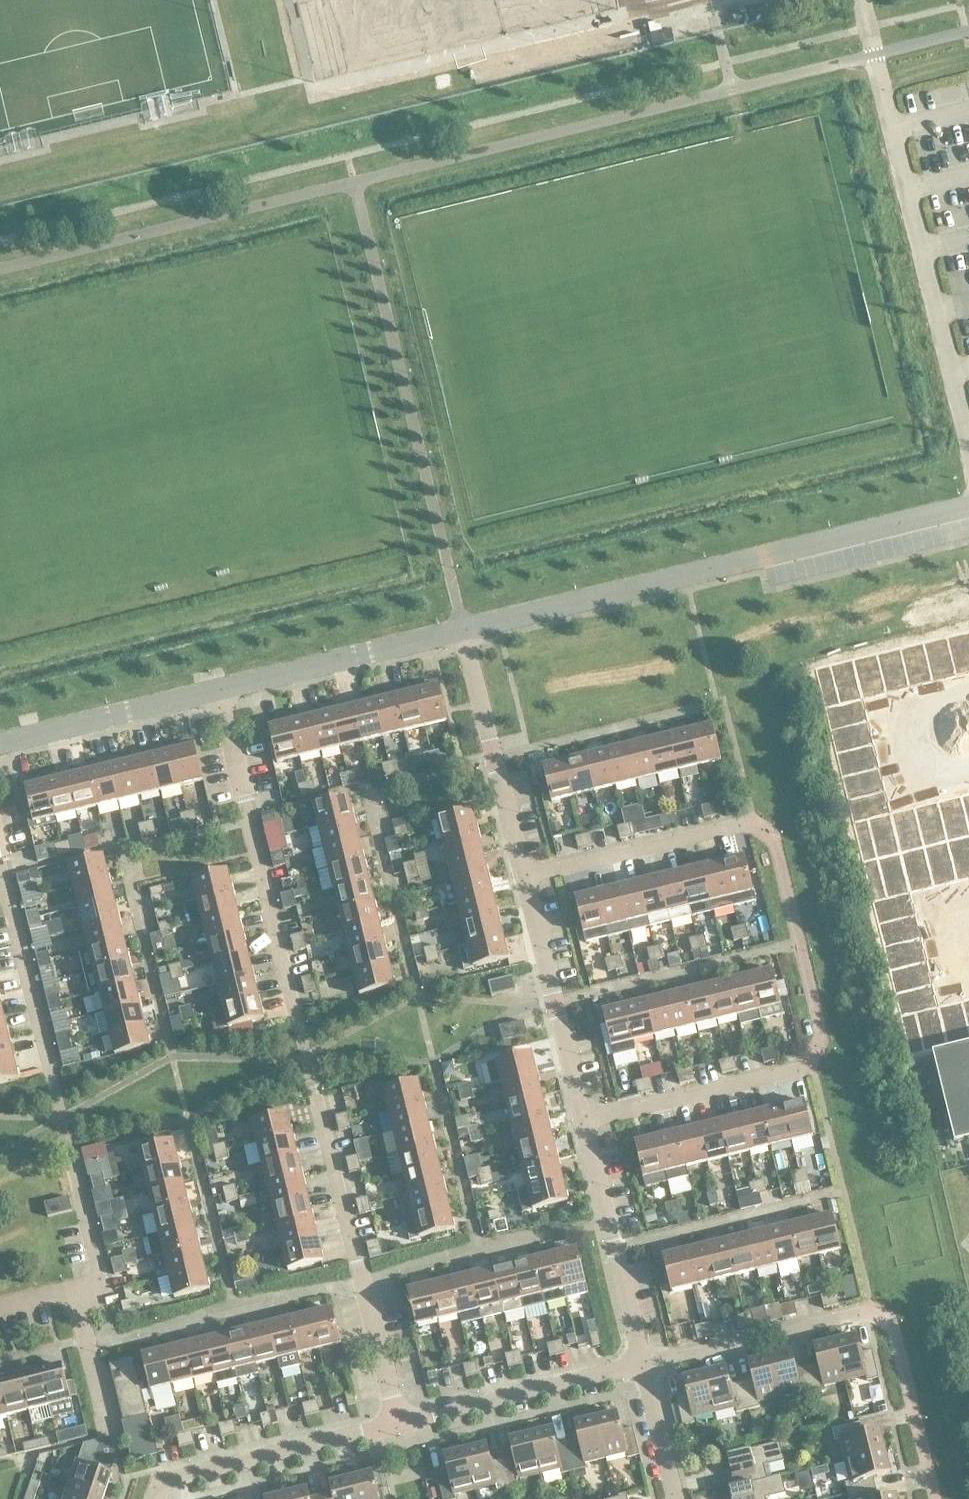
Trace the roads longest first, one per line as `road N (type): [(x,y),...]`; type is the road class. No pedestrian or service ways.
road 1 (unclassified): [(464,631),(968,508)]
road 2 (residential): [(581,1118),(808,1063),(820,1043),(774,835)]
road 3 (residential): [(297,1015),(223,692)]
road 4 (residential): [(394,1418),(320,1111)]
road 5 (residential): [(638,1367),(870,1309),(894,1323)]
road 6 (residential): [(153,1498),(159,1481),(394,1418)]
road 7 (residential): [(524,876),(751,821),(774,835)]
road 8 (residential): [(638,1367),(581,1118)]
road 9 (residential): [(524,876),(464,631)]
road 10 (residential): [(394,1418),(638,1367)]
road 11 (residential): [(581,1118),(524,876)]
road 12 (unclassified): [(223,692),(464,631)]
road 13 (unclassified): [(0,744),(223,692)]
road 14 (residential): [(54,1087),(0,870)]
road 15 (residential): [(934,1498),(894,1323)]
road 16 (residential): [(71,1287),(101,1280),(70,1149)]
road 17 (residential): [(106,1434),(71,1287)]
road 18 (residential): [(679,1498),(654,1390),(638,1367)]

